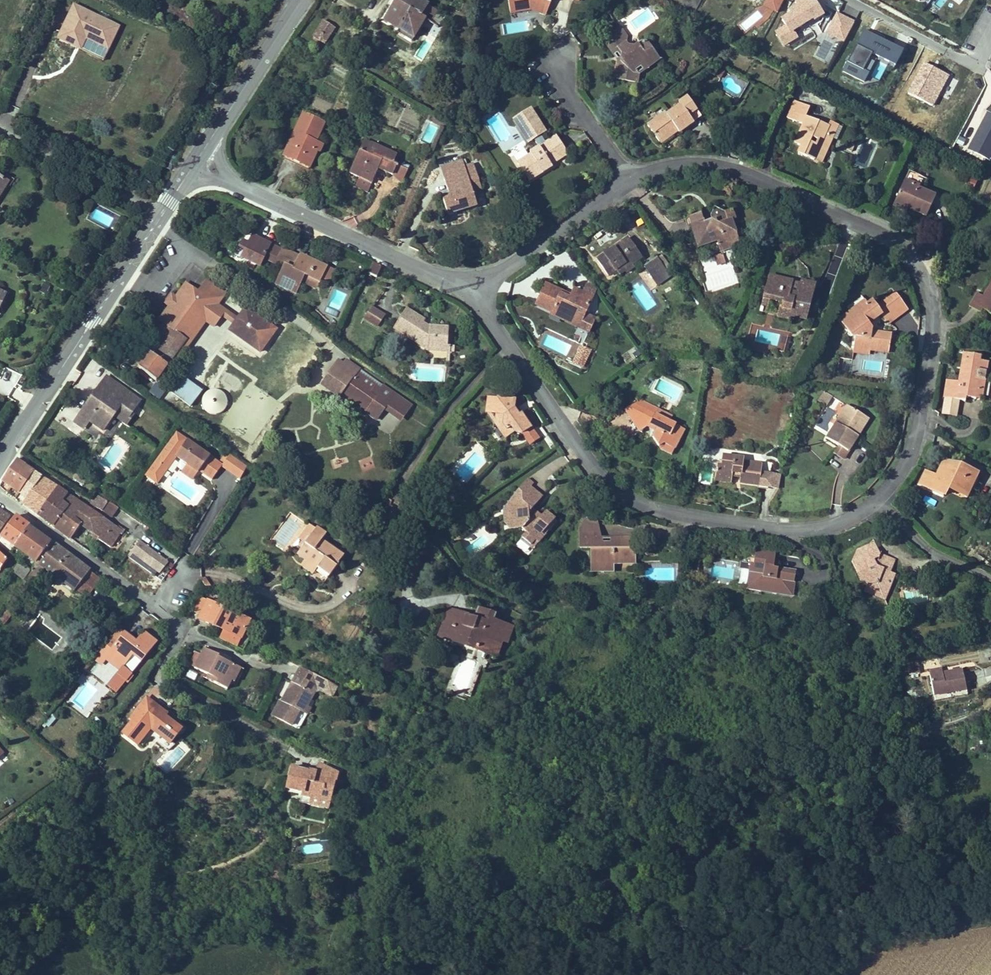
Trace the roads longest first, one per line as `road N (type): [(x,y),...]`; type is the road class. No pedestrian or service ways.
road 1 (residential): [(880,499),(913,445),(934,332),(928,281),(899,241),(744,172),(688,164),(628,183),(470,287)]
road 2 (residential): [(470,287),(602,478),(624,495),(684,514),(796,529),(863,514),(880,499)]
road 3 (tertiary): [(0,462),(160,216)]
road 4 (residential): [(232,181),(470,287)]
road 5 (residential): [(0,496),(154,607)]
road 6 (residential): [(0,129),(160,216)]
road 7 (tertiary): [(208,144),(302,0)]
road 8 (residential): [(864,0),(960,49),(983,41),(990,19)]
road 9 (unclassified): [(880,499),(933,555),(990,579)]

